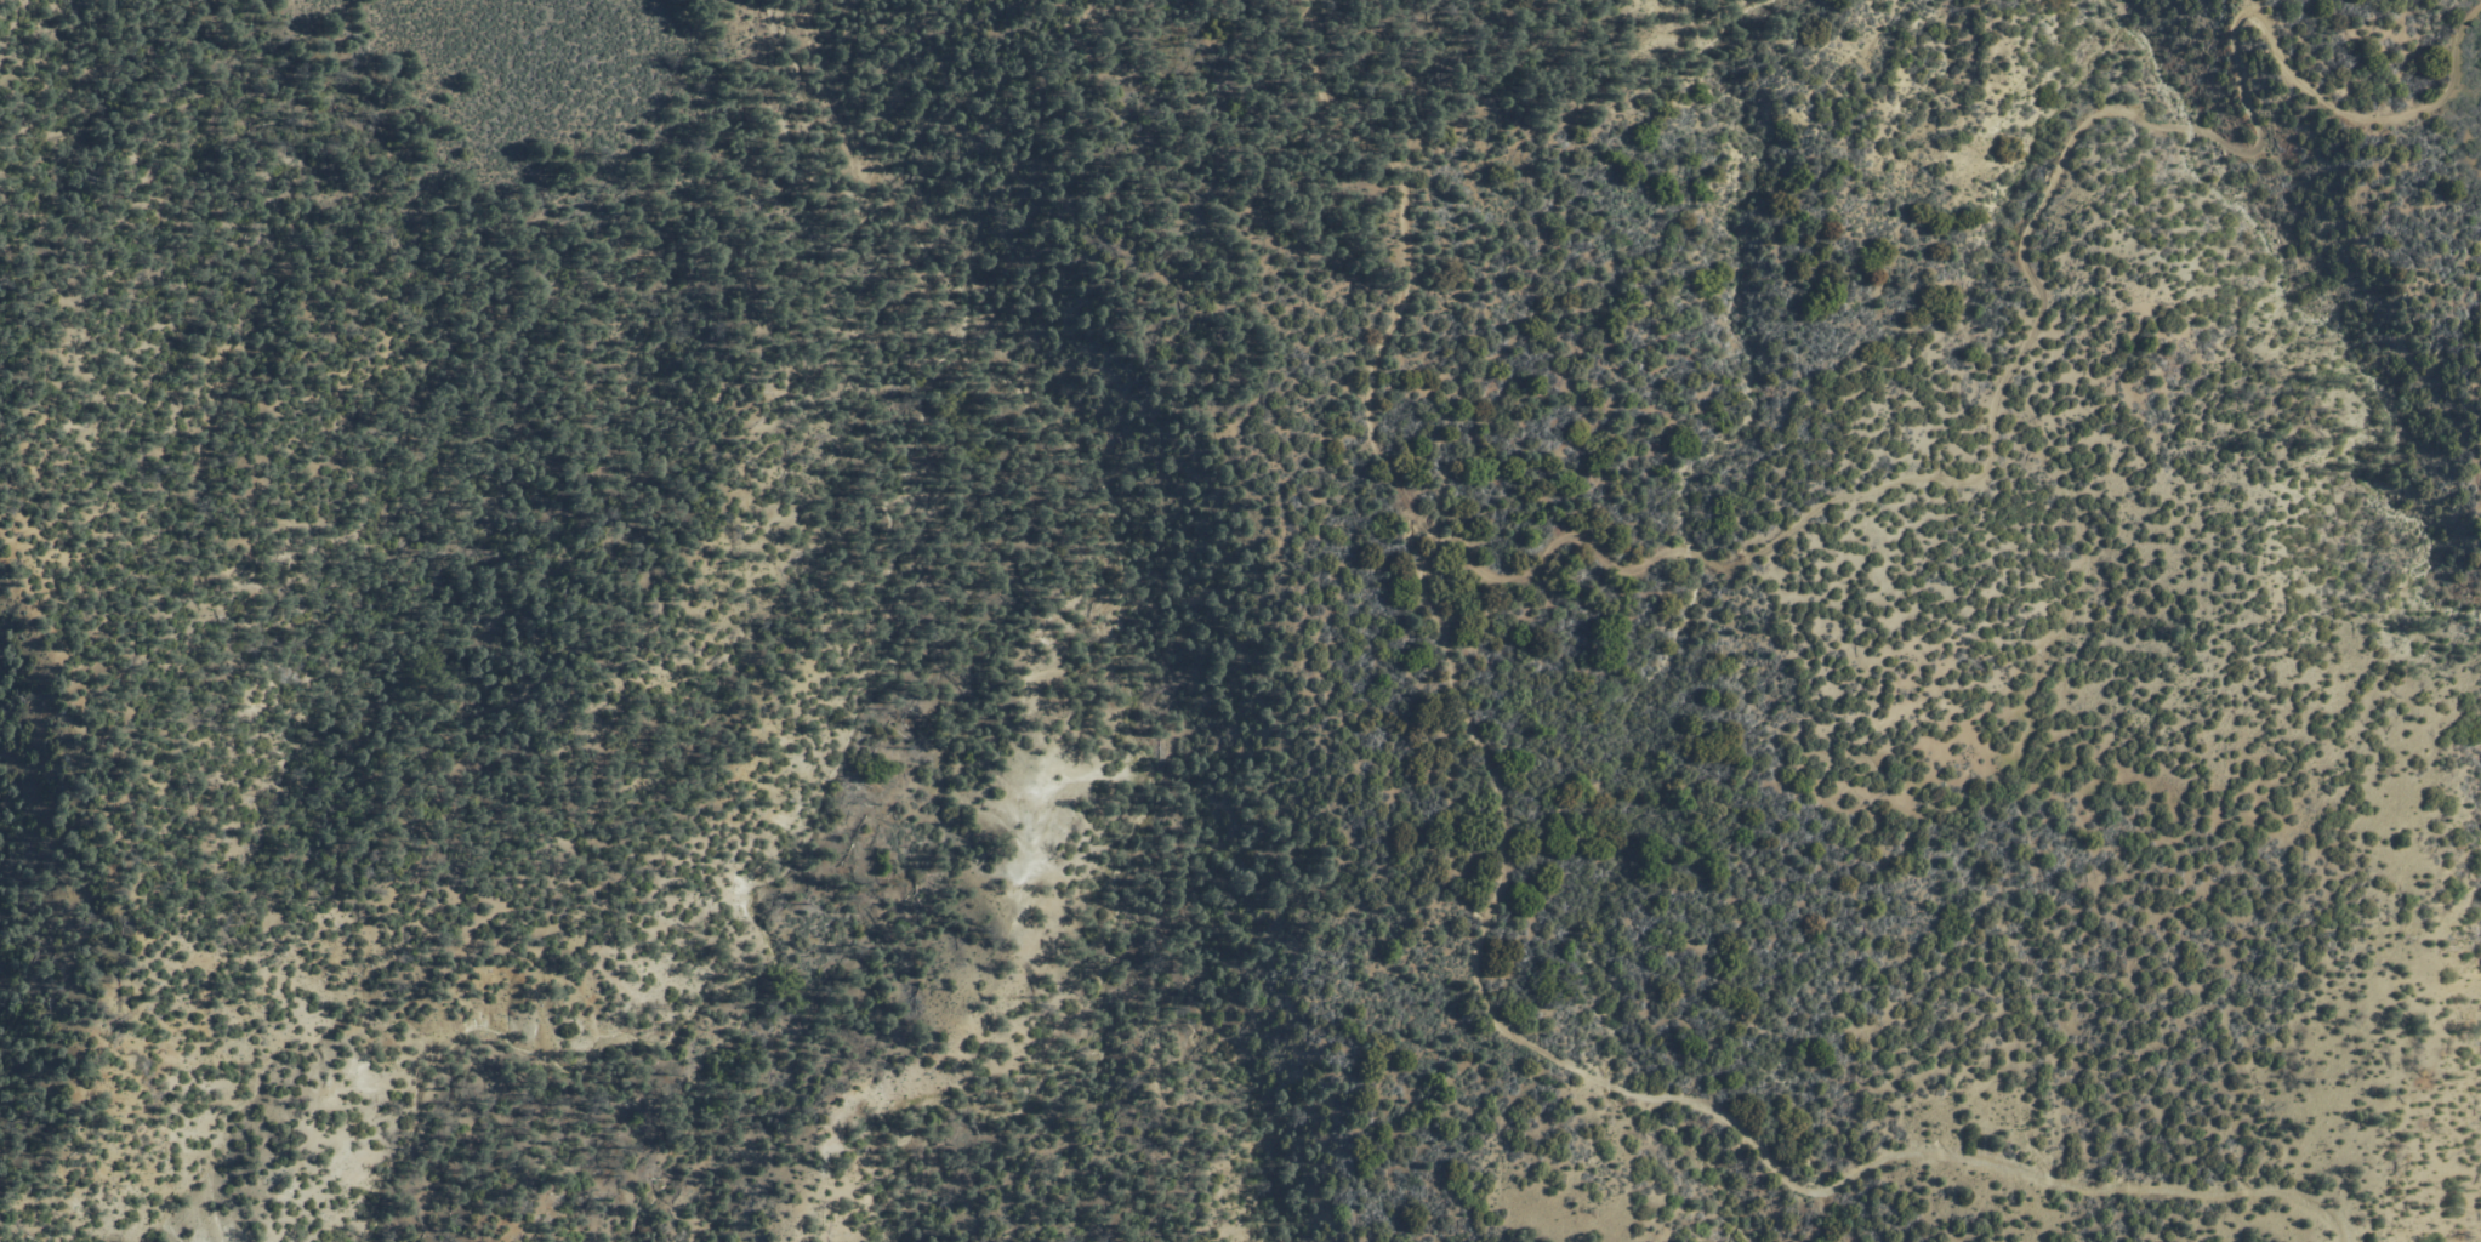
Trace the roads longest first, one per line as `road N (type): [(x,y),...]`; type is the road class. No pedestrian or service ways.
road 1 (residential): [(2340,1241),(2338,1218),(2295,1193),(2101,1195),(1939,1155),(1890,1160),(1813,1196),(1726,1119),(1688,1103),(1637,1100),(1520,1041),(1496,1021),(1474,972),(1501,884),(1509,814),(1463,710),(1411,524),(1432,523),(1438,541),(1462,539),(1478,570),(1501,579),(1530,571),(1571,536),(1592,541),(1618,570),(1677,549),(1737,566),(1834,498),(1866,497),(1901,480),(1964,483),(1985,472),(2001,386),(2027,347),(2043,298),(2022,244),(2073,135),(2104,113),(2135,115),(2160,129),(2204,130),(2254,155),(2263,141),(2241,97),(2232,17),(2250,11),(2287,76),(2327,102),(2382,121),(2417,112),(2448,95),(2454,46),(2480,7)]
road 2 (track): [(1411,524),(1368,410),(1406,281),(1402,171),(1365,147),(1330,101),(1307,0)]

